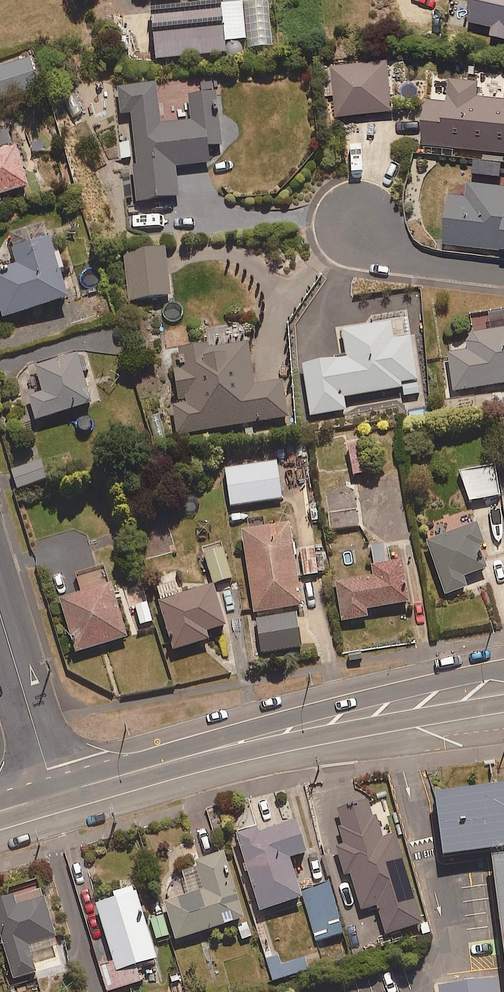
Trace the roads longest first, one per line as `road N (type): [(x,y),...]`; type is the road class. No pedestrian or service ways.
road 1 (secondary): [(53,796),(228,746),(503,694)]
road 2 (residential): [(53,796),(0,617)]
road 3 (residential): [(503,273),(414,262),(381,248),(360,225)]

